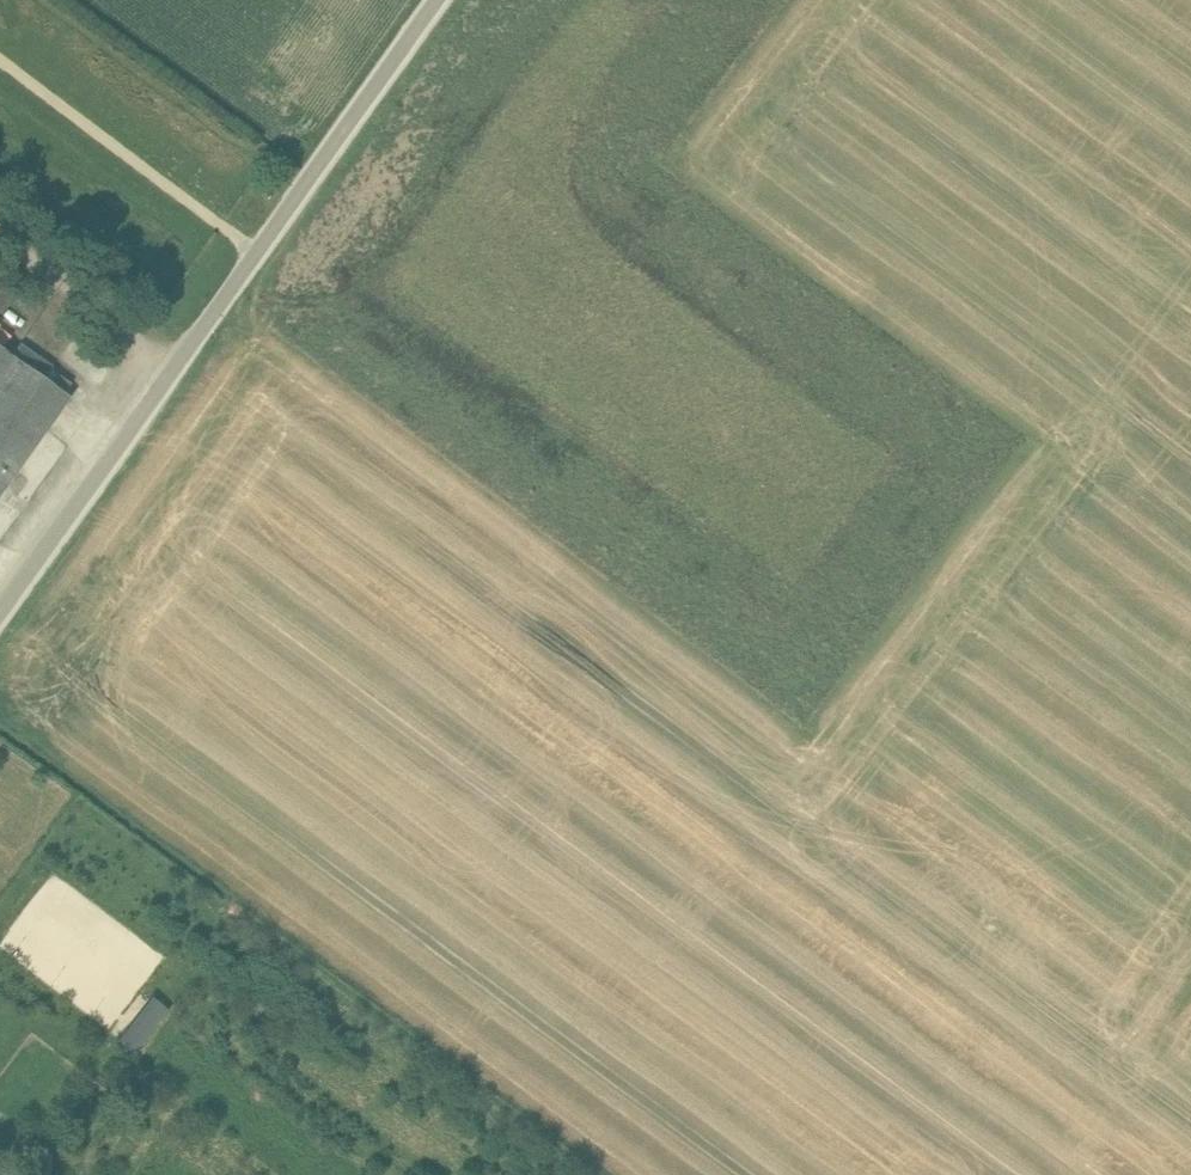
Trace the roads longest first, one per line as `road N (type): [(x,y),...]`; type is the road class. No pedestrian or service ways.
road 1 (unclassified): [(0,614),(436,0)]
road 2 (track): [(0,238),(175,368)]

